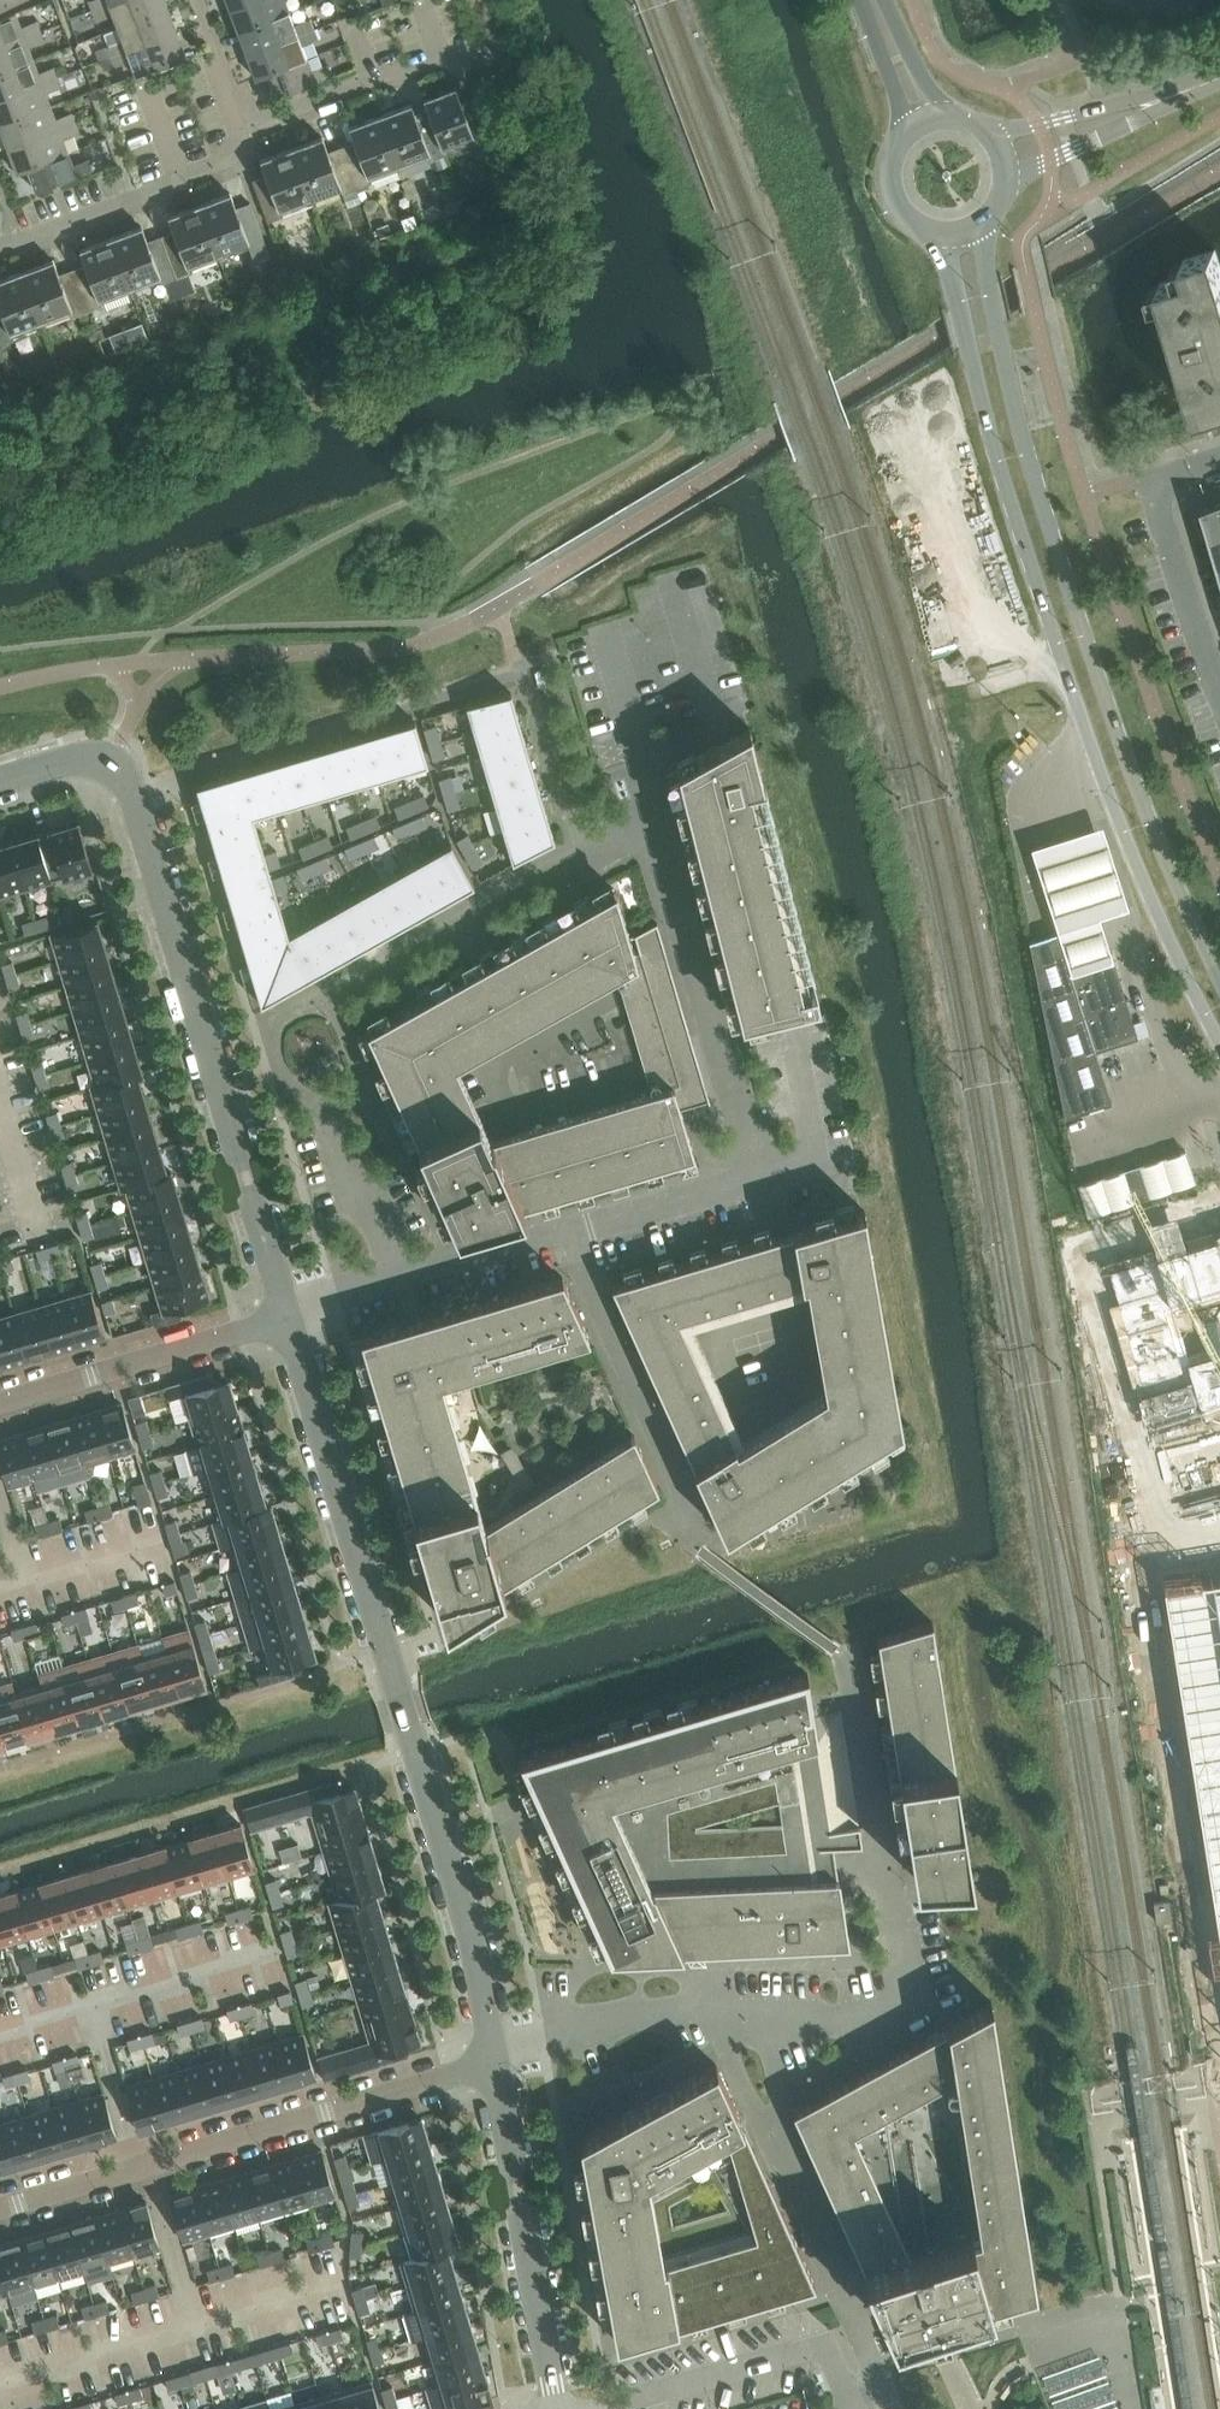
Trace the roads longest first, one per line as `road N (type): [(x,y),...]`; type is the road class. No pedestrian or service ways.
road 1 (secondary): [(943,234),(993,447),(1089,740),(1150,897),(1219,1042)]
road 2 (secondary): [(1219,975),(1127,756),(1058,551),(1023,437),(977,227)]
road 3 (tertiary): [(0,782),(92,761),(128,778),(138,797),(289,1319)]
road 4 (residential): [(564,1237),(767,1176),(659,821)]
road 5 (residential): [(723,2029),(915,2006),(860,1670),(836,1649)]
road 6 (tertiary): [(496,2062),(477,1942),(398,1681)]
road 7 (tertiary): [(289,1319),(398,1681)]
road 8 (residential): [(877,2373),(723,2029)]
road 9 (residential): [(144,2168),(496,2062)]
road 10 (tertiary): [(558,2408),(496,2062)]
road 11 (residential): [(702,1552),(564,1237)]
road 12 (residential): [(247,138),(376,81),(493,44),(478,0)]
road 13 (residential): [(289,1319),(0,1405)]
road 14 (residential): [(1219,693),(1150,481),(1219,460)]
road 15 (residential): [(289,1319),(564,1237)]
road 16 (residential): [(841,2384),(827,2342),(597,2408)]
road 17 (residential): [(583,864),(337,1004)]
road 18 (residential): [(496,2062),(674,2011),(723,2029)]
road 19 (residential): [(1008,180),(1198,87)]
road 20 (residential): [(1198,87),(993,135)]
road 21 (residential): [(583,864),(523,673)]
road 22 (residential): [(0,244),(181,184)]
road 23 (residential): [(144,2168),(195,2335)]
road 24 (residential): [(95,2007),(144,2168)]
road 25 (residential): [(967,2346),(1121,2302)]
road 26 (residential): [(0,2211),(144,2168)]
road 27 (residential): [(247,138),(199,0)]
road 28 (secondary): [(909,129),(888,170),(893,200),(913,224),(943,234)]
road 29 (secondary): [(862,0),(909,129)]
road 30 (secondary): [(941,115),(887,0)]

